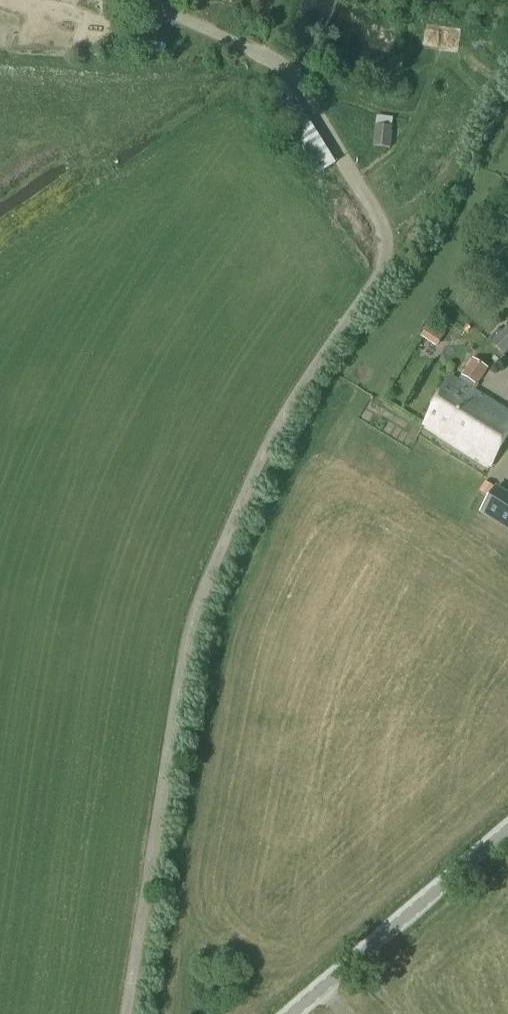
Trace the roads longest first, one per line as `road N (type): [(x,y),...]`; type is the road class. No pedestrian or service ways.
road 1 (unclassified): [(139,1013),(222,569),(381,271),(378,213),(304,97)]
road 2 (unclassified): [(291,1013),(507,823)]

